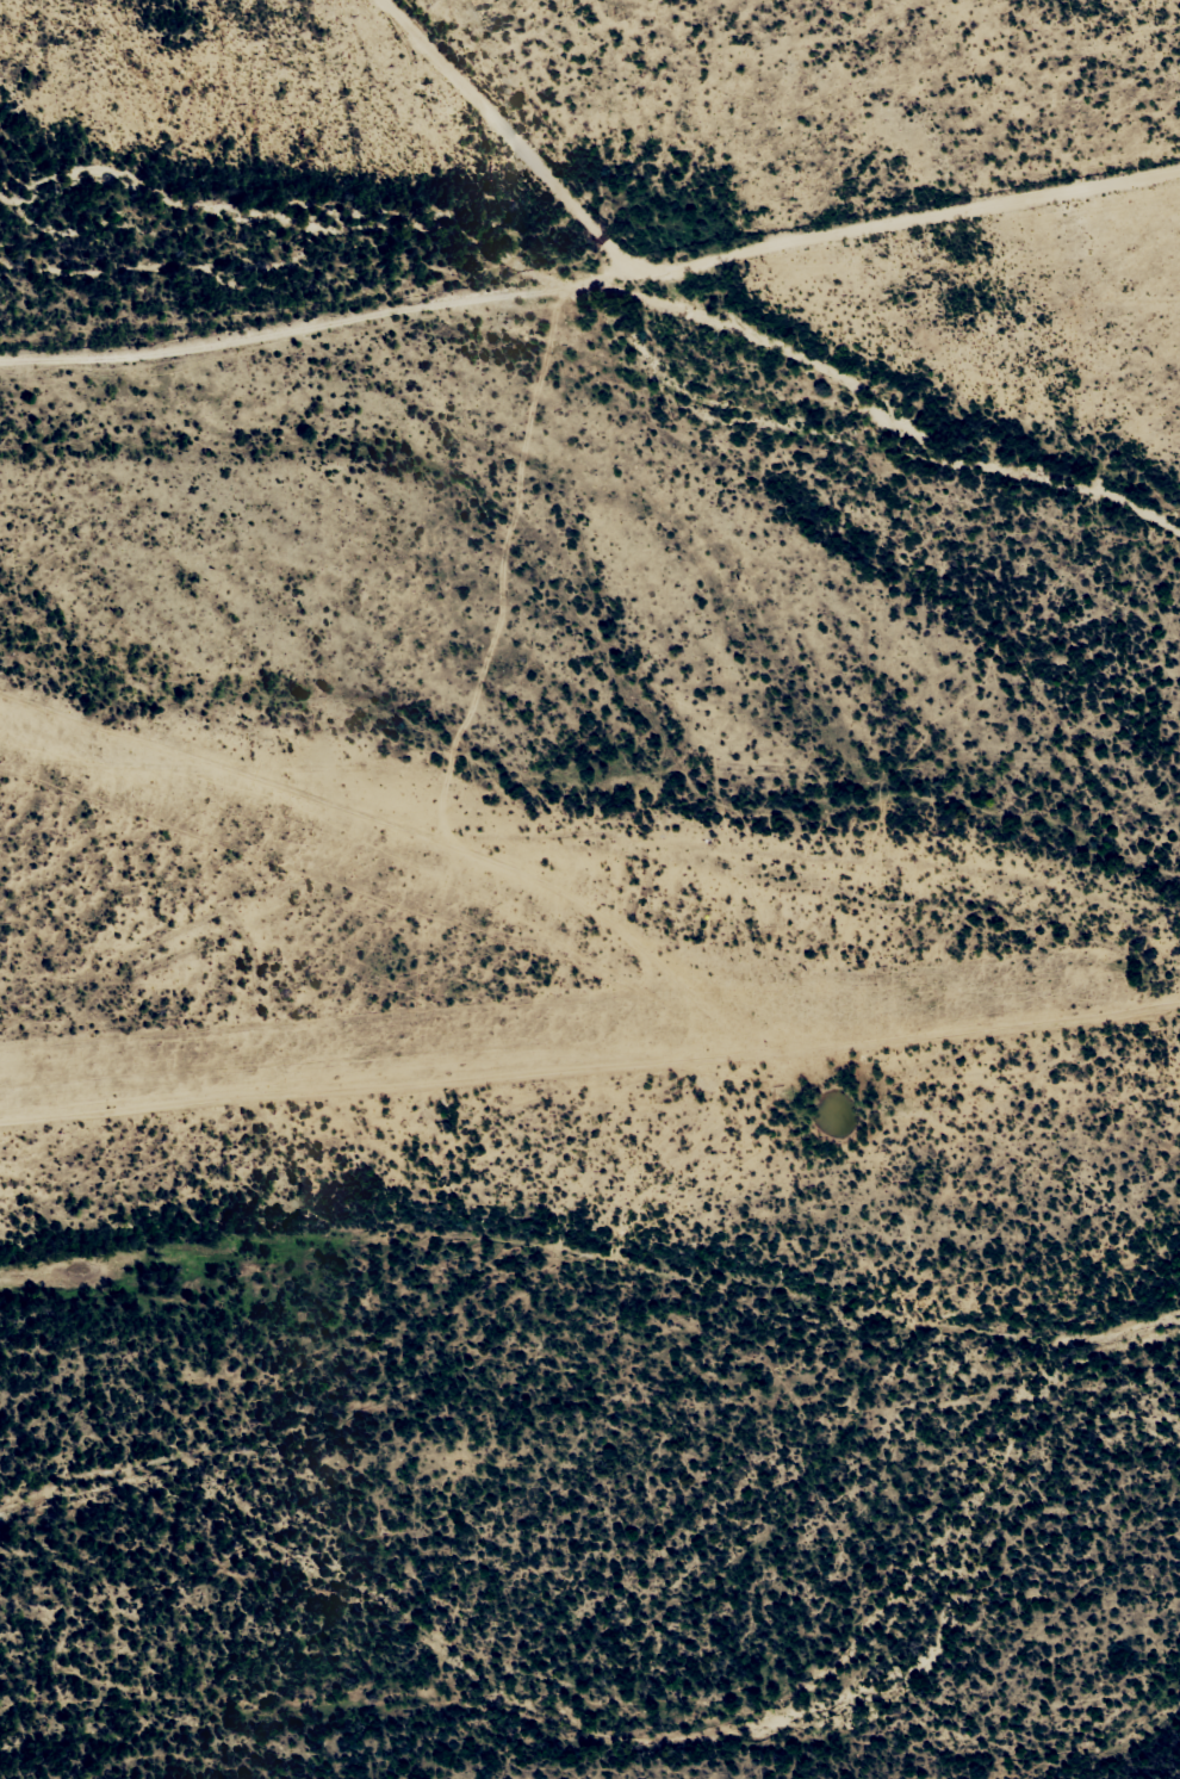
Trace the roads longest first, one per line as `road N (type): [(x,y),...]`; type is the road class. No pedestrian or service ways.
road 1 (track): [(0,1139),(1179,1035)]
road 2 (track): [(363,0),(609,273),(757,273),(1179,203)]

